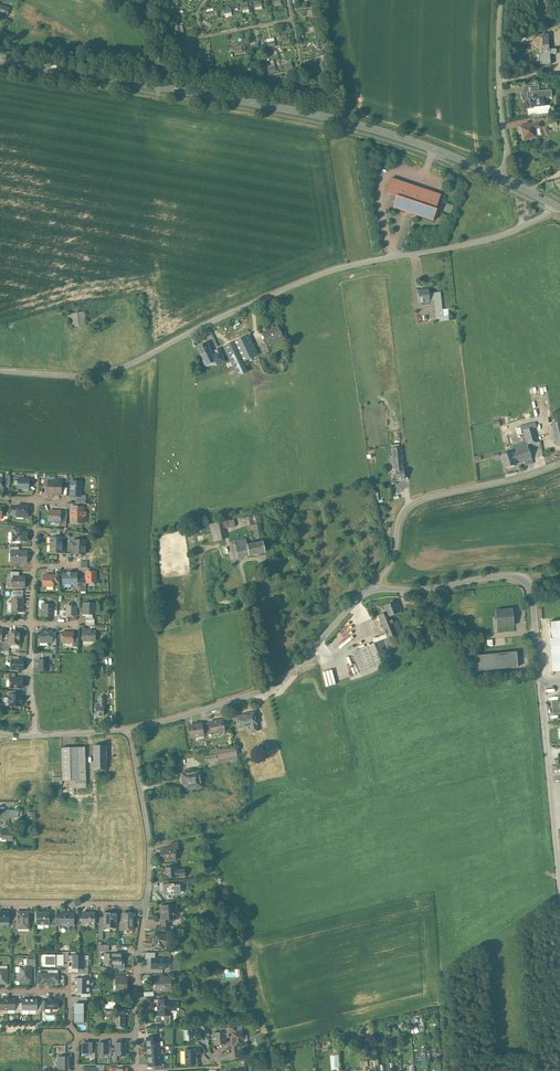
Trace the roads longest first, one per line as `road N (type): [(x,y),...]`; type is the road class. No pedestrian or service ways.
road 1 (unclassified): [(556,205),(505,234),(333,269),(113,370),(0,371)]
road 2 (secondary): [(0,59),(315,114),(502,176)]
road 3 (residential): [(371,589),(270,687),(131,727)]
road 4 (unclassified): [(541,682),(531,601),(514,574),(371,589)]
road 5 (residential): [(559,461),(409,504),(394,557),(371,589)]
road 6 (unclassified): [(541,682),(559,878)]
road 7 (residential): [(146,904),(149,841),(131,727)]
road 8 (residential): [(503,0),(502,176)]
road 9 (residential): [(0,903),(146,904)]
road 10 (residential): [(137,1038),(146,904)]

